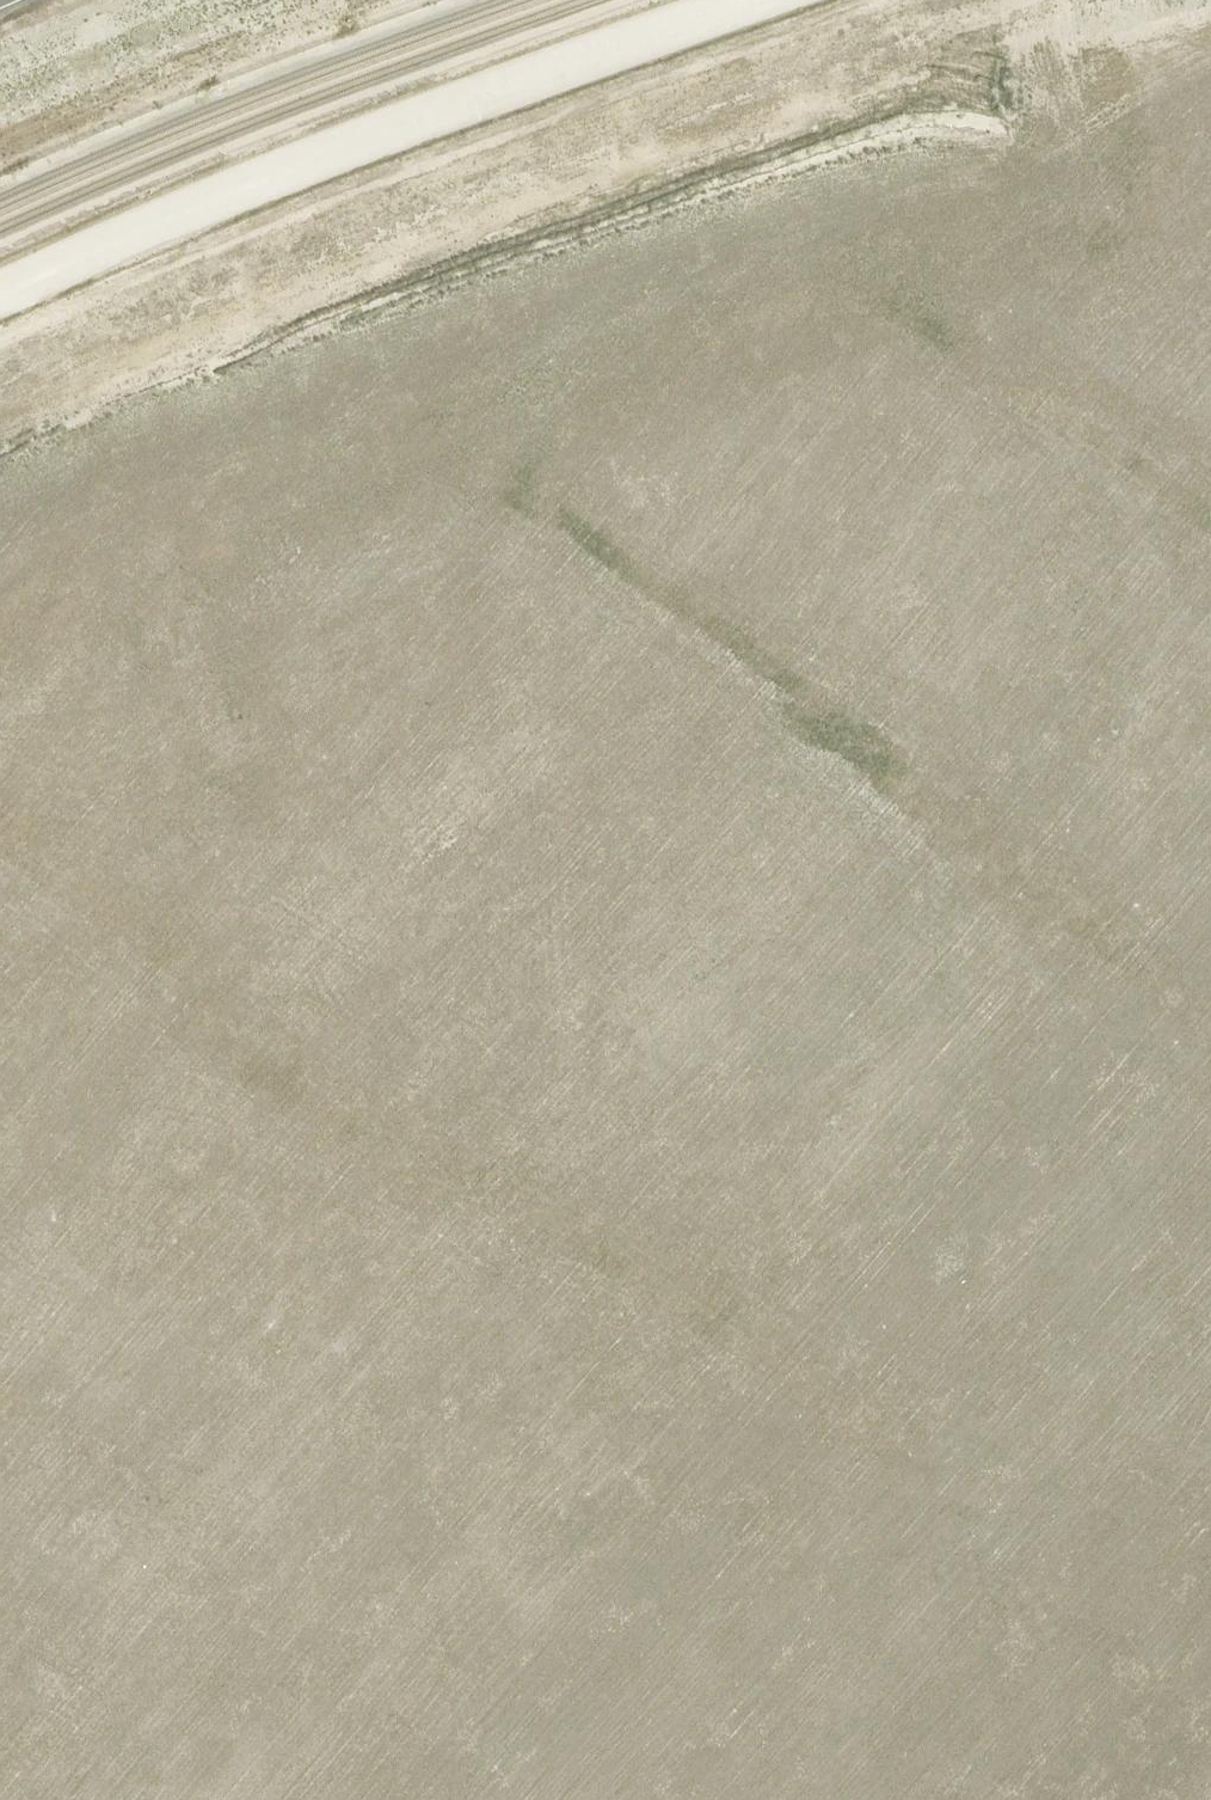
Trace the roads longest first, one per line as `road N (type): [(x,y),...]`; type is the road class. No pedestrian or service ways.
road 1 (unclassified): [(0,400),(395,228),(1038,0)]

